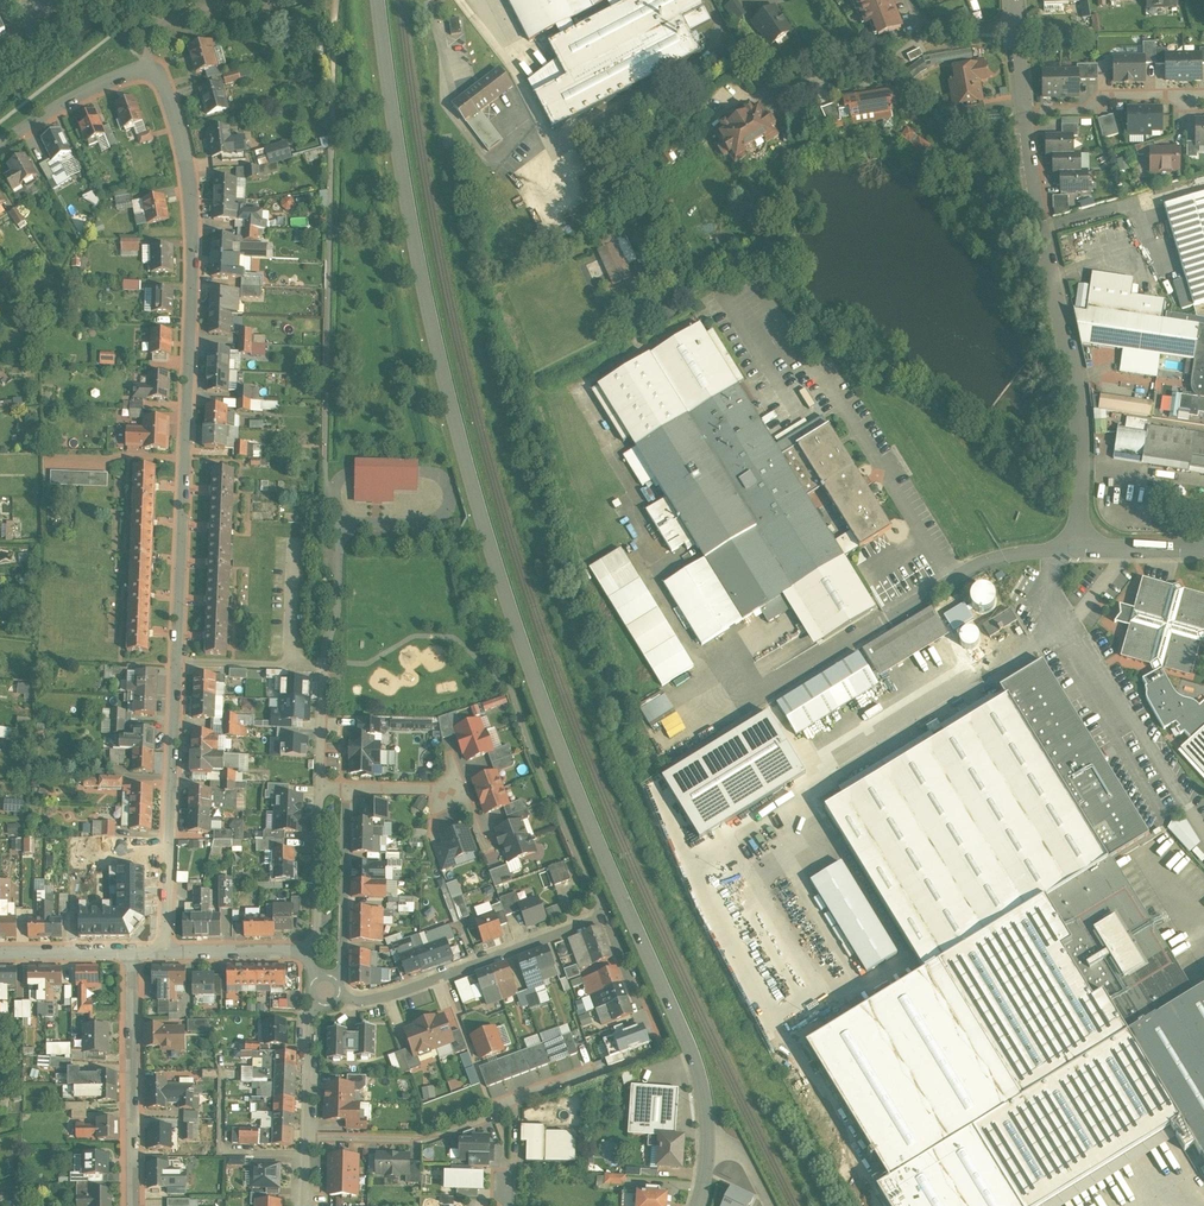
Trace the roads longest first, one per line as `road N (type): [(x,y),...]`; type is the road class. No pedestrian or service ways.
road 1 (secondary): [(378,0),(431,324),(480,508),(574,786),(706,1101),(708,1152),(694,1205)]
road 2 (residential): [(168,951),(194,218),(166,85),(160,71),(139,67)]
road 3 (residential): [(1077,554),(1069,419),(1024,114)]
road 4 (residential): [(337,995),(368,998),(442,976),(603,915),(649,1007)]
road 5 (residential): [(327,474),(337,587),(319,786)]
road 6 (residential): [(306,1136),(422,1141),(595,1074)]
road 7 (residential): [(131,1205),(132,953)]
road 8 (residential): [(1077,554),(986,562),(885,618)]
road 9 (residential): [(348,789),(337,985)]
road 10 (residential): [(1024,114),(1081,113),(1118,97),(1203,97)]
road 11 (residential): [(303,956),(317,929),(319,786)]
road 12 (residential): [(139,67),(0,142)]
road 13 (residential): [(168,951),(303,956)]
road 14 (residential): [(0,954),(132,953)]
road 15 (residential): [(306,1136),(311,1008)]
road 16 (residential): [(139,67),(153,27),(233,0)]
road 17 (residential): [(1203,552),(1077,554)]
road 18 (residential): [(906,0),(927,27),(1016,30)]

